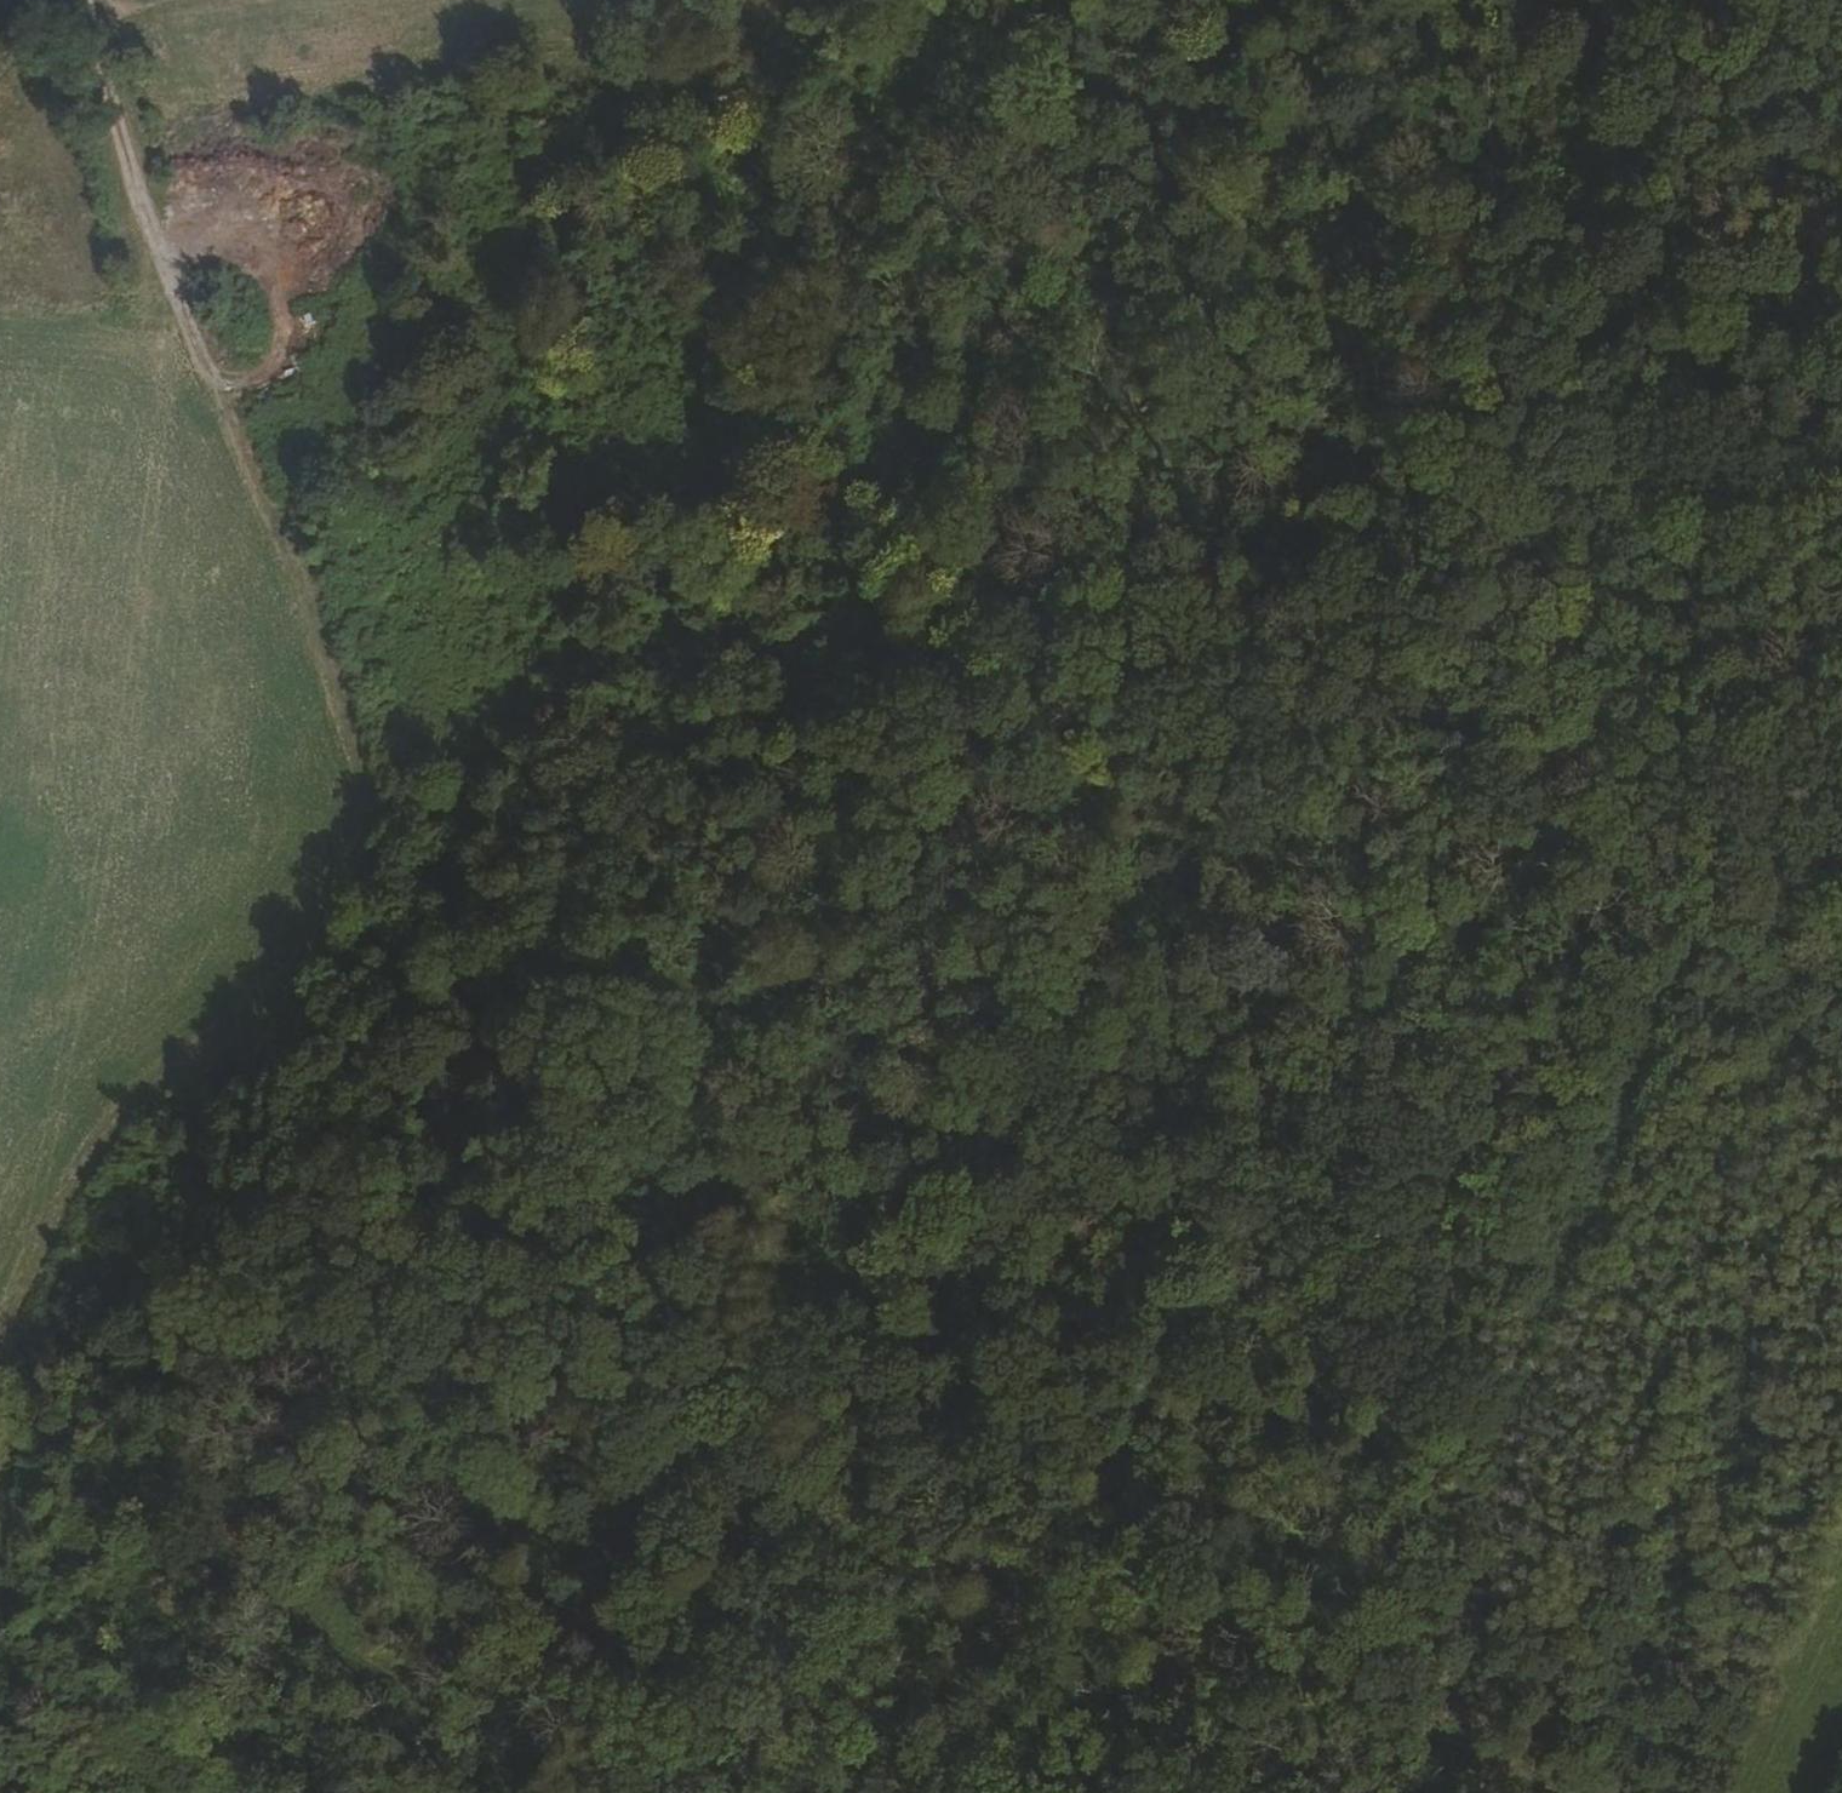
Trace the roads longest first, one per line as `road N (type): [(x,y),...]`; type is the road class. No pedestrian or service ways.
road 1 (track): [(51,0),(112,295),(413,886)]

